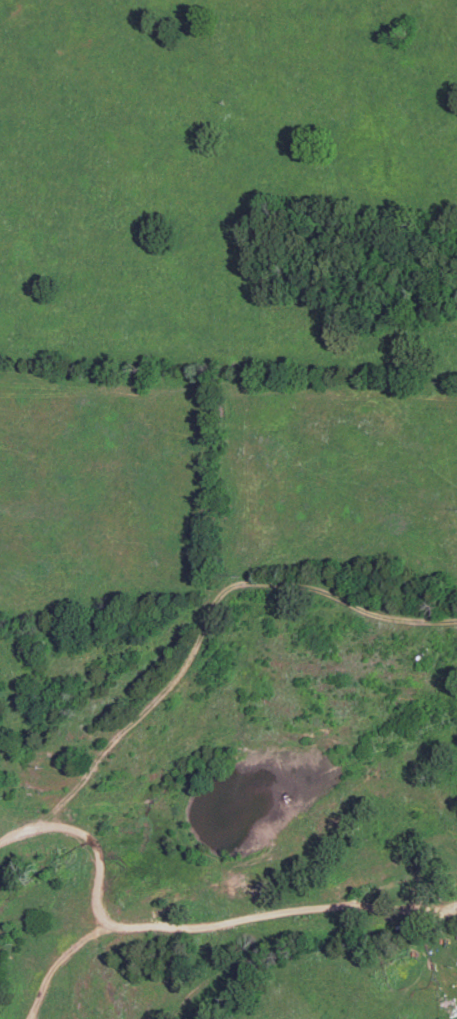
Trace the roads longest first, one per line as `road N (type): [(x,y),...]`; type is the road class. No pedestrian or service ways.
road 1 (residential): [(36,825),(178,672),(227,591),(274,577),(298,580),(380,615),(456,622)]

